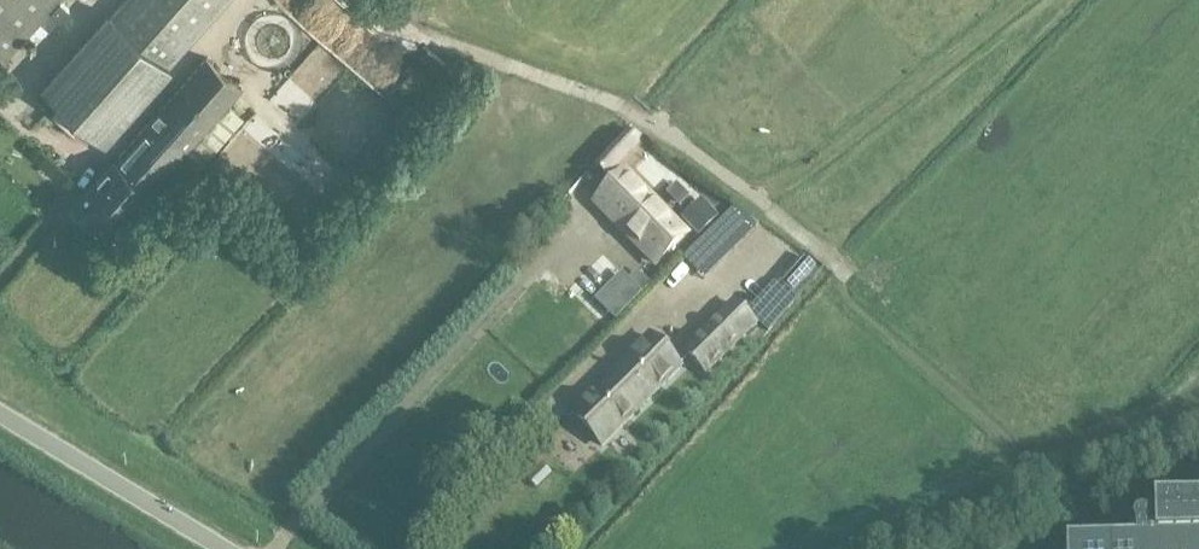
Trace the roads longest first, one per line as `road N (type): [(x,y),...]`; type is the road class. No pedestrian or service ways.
road 1 (track): [(758,201),(623,104),(377,21),(354,0)]
road 2 (track): [(1006,0),(758,201)]
road 3 (tertiary): [(222,548),(0,414)]
road 4 (track): [(883,299),(758,201)]

